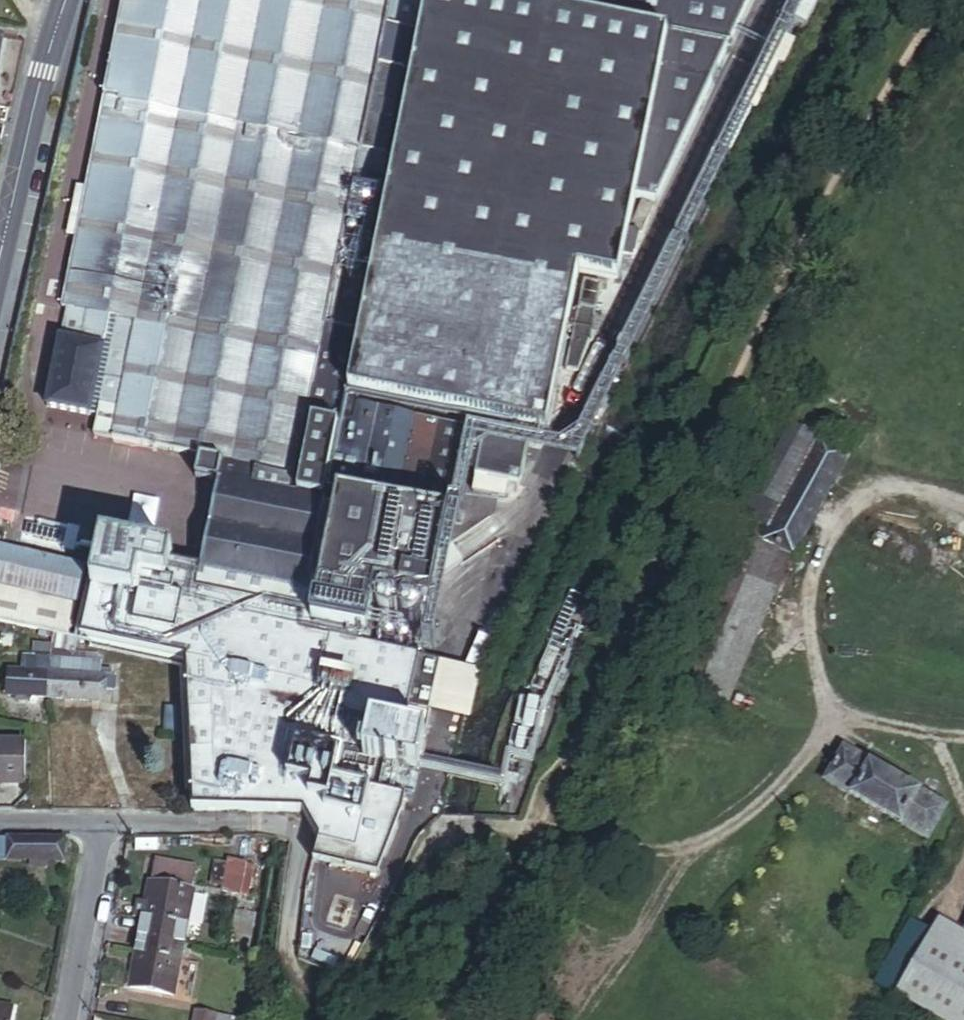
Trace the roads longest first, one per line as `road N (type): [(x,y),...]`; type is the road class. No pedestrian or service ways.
road 1 (unclassified): [(97,825),(299,834),(293,965),(316,1003),(357,995),(445,840),(534,831)]
road 2 (secondary): [(0,284),(70,0)]
road 3 (unclassified): [(97,825),(70,1019)]

